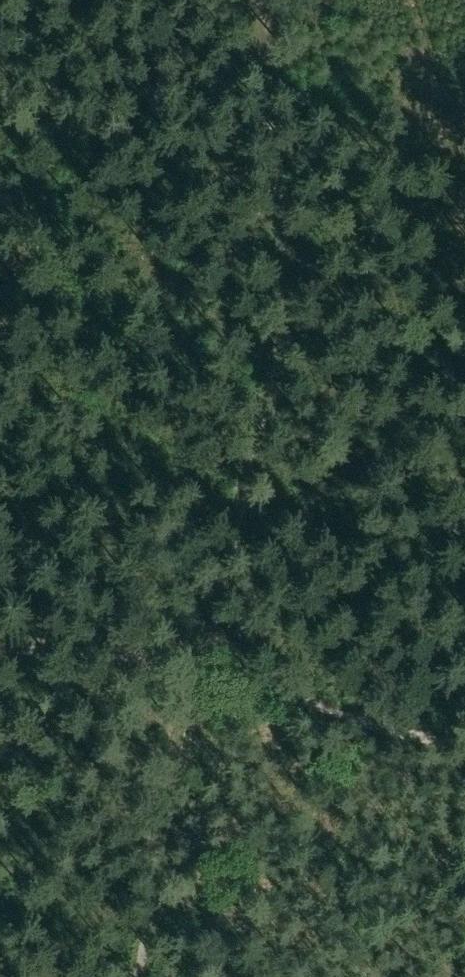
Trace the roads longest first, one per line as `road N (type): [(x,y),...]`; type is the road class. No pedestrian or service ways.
road 1 (track): [(0,654),(189,666),(464,737)]

